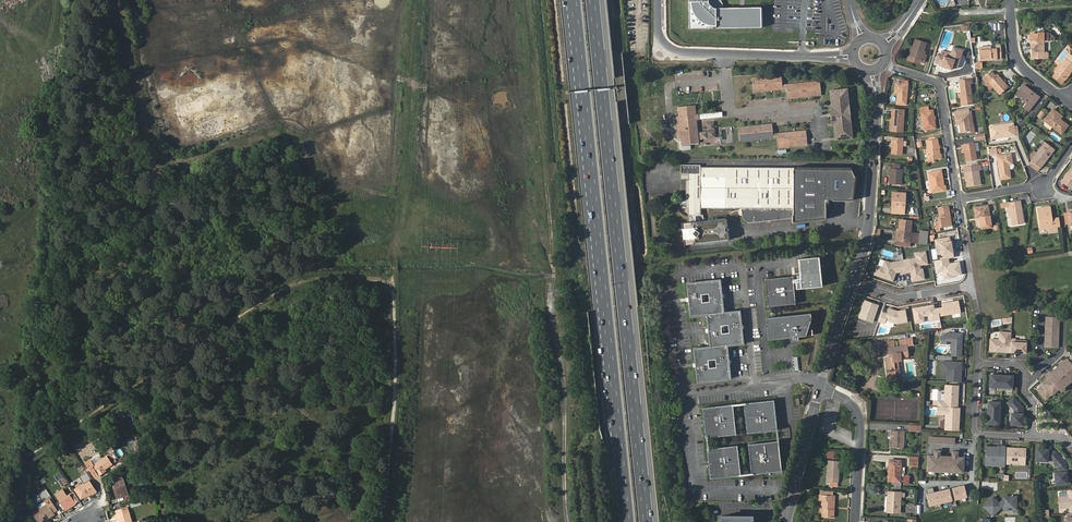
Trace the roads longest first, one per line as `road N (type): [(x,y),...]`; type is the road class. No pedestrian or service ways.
road 1 (track): [(25,457),(293,282),(393,283),(395,394),(383,521)]
road 2 (motorway): [(571,0),(626,521)]
road 3 (motorway): [(650,521),(596,0)]
road 4 (unclassified): [(852,58),(683,52),(659,36),(657,0)]
road 5 (unclassified): [(853,282),(869,223),(873,71)]
road 6 (residential): [(883,64),(937,84),(959,199)]
road 7 (residential): [(821,384),(861,419),(855,521)]
road 8 (unclassified): [(786,521),(821,384)]
road 9 (residential): [(977,362),(975,433),(1033,436)]
road 10 (residential): [(973,285),(900,298),(853,282)]
road 11 (residential): [(1065,99),(1015,54),(1009,0)]

